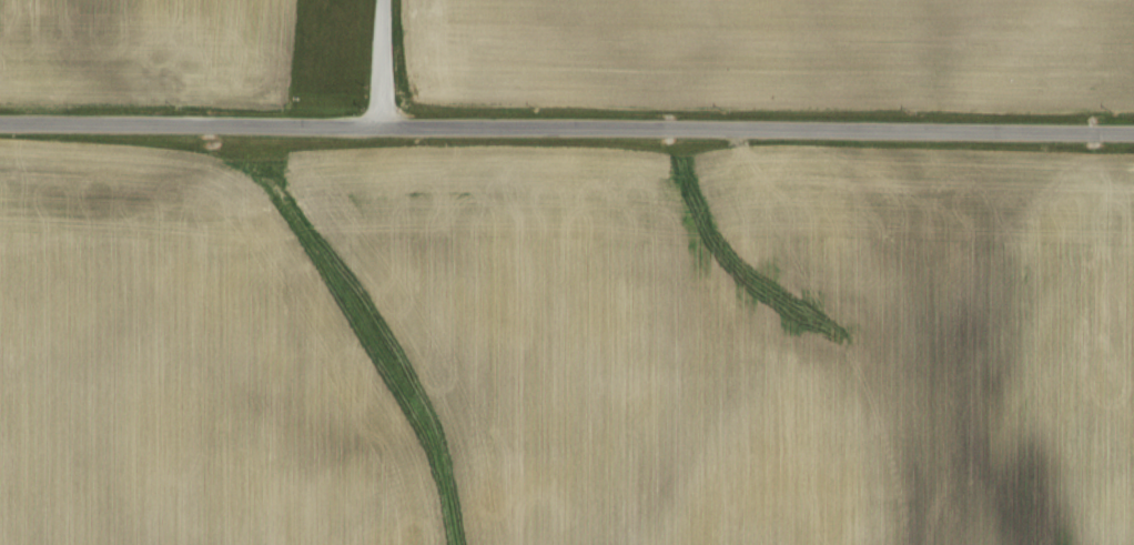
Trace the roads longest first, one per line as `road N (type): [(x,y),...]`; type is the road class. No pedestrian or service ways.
road 1 (tertiary): [(0,123),(1133,131)]

